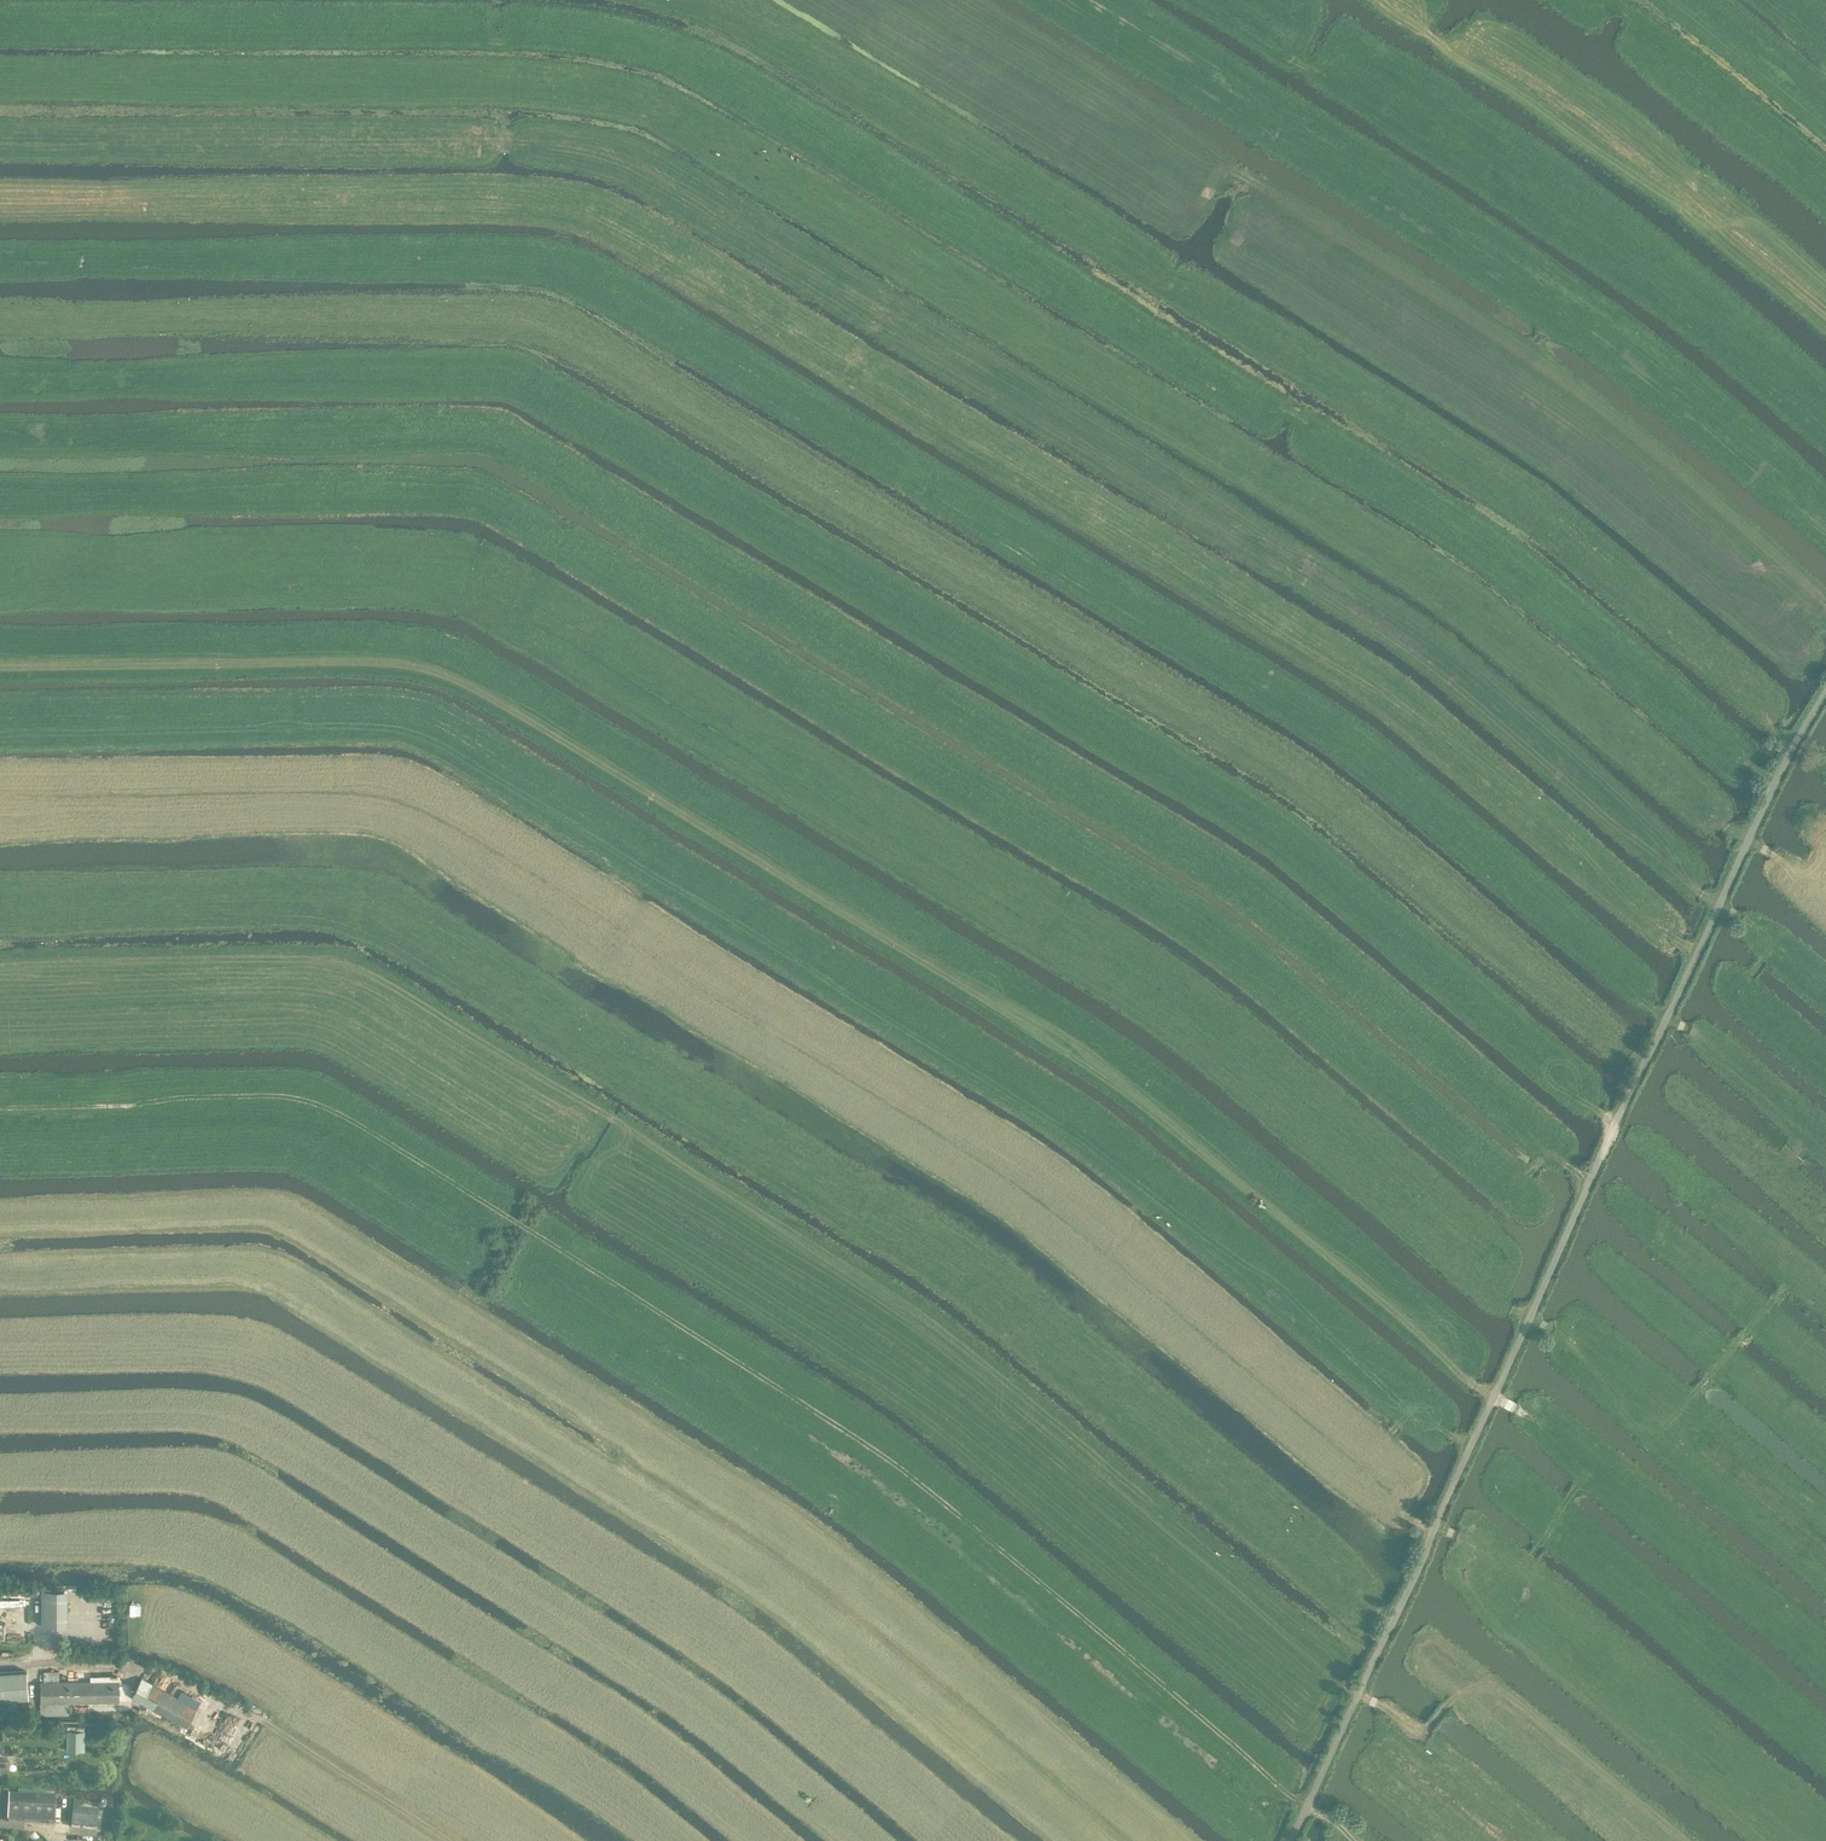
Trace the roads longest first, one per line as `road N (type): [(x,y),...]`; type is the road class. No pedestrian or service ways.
road 1 (track): [(1353,1840),(854,1434),(755,1379),(639,1297),(309,1106),(0,1107)]
road 2 (unclassified): [(1290,1840),(1612,1127),(1825,689)]
road 3 (track): [(1790,1286),(1668,1421),(1653,1428),(1630,1416),(1552,1330),(1527,1317)]
road 4 (track): [(446,1840),(209,1691),(144,1669)]
road 5 (track): [(1453,1757),(1425,1735),(1448,1705),(1501,1686),(1551,1728)]
road 6 (track): [(1685,1840),(1551,1728)]
road 7 (track): [(1565,1606),(1521,1567),(1582,1482)]

